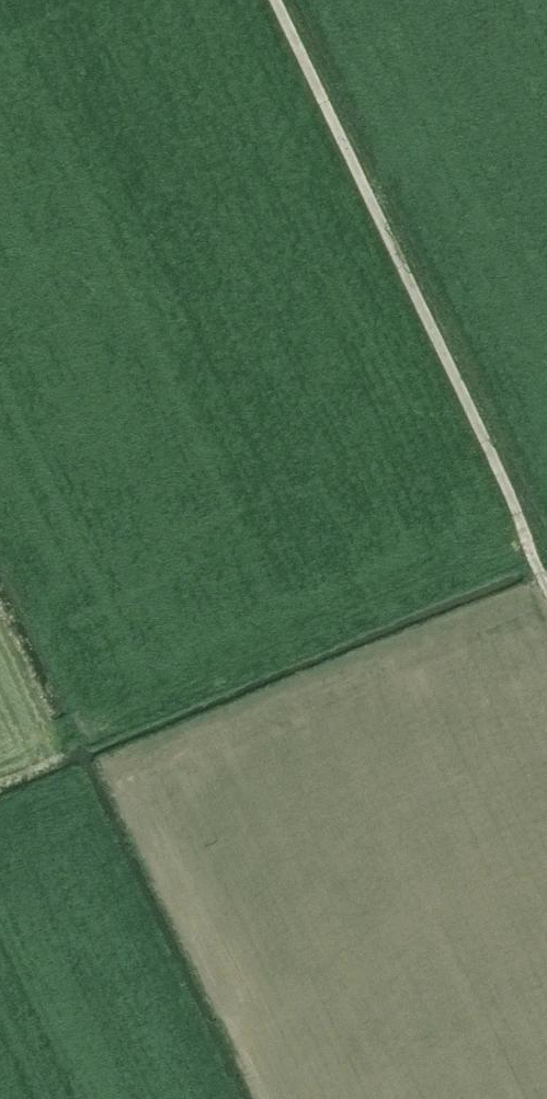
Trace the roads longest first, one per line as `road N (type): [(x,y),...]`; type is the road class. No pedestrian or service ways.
road 1 (track): [(274,0),(546,575)]

